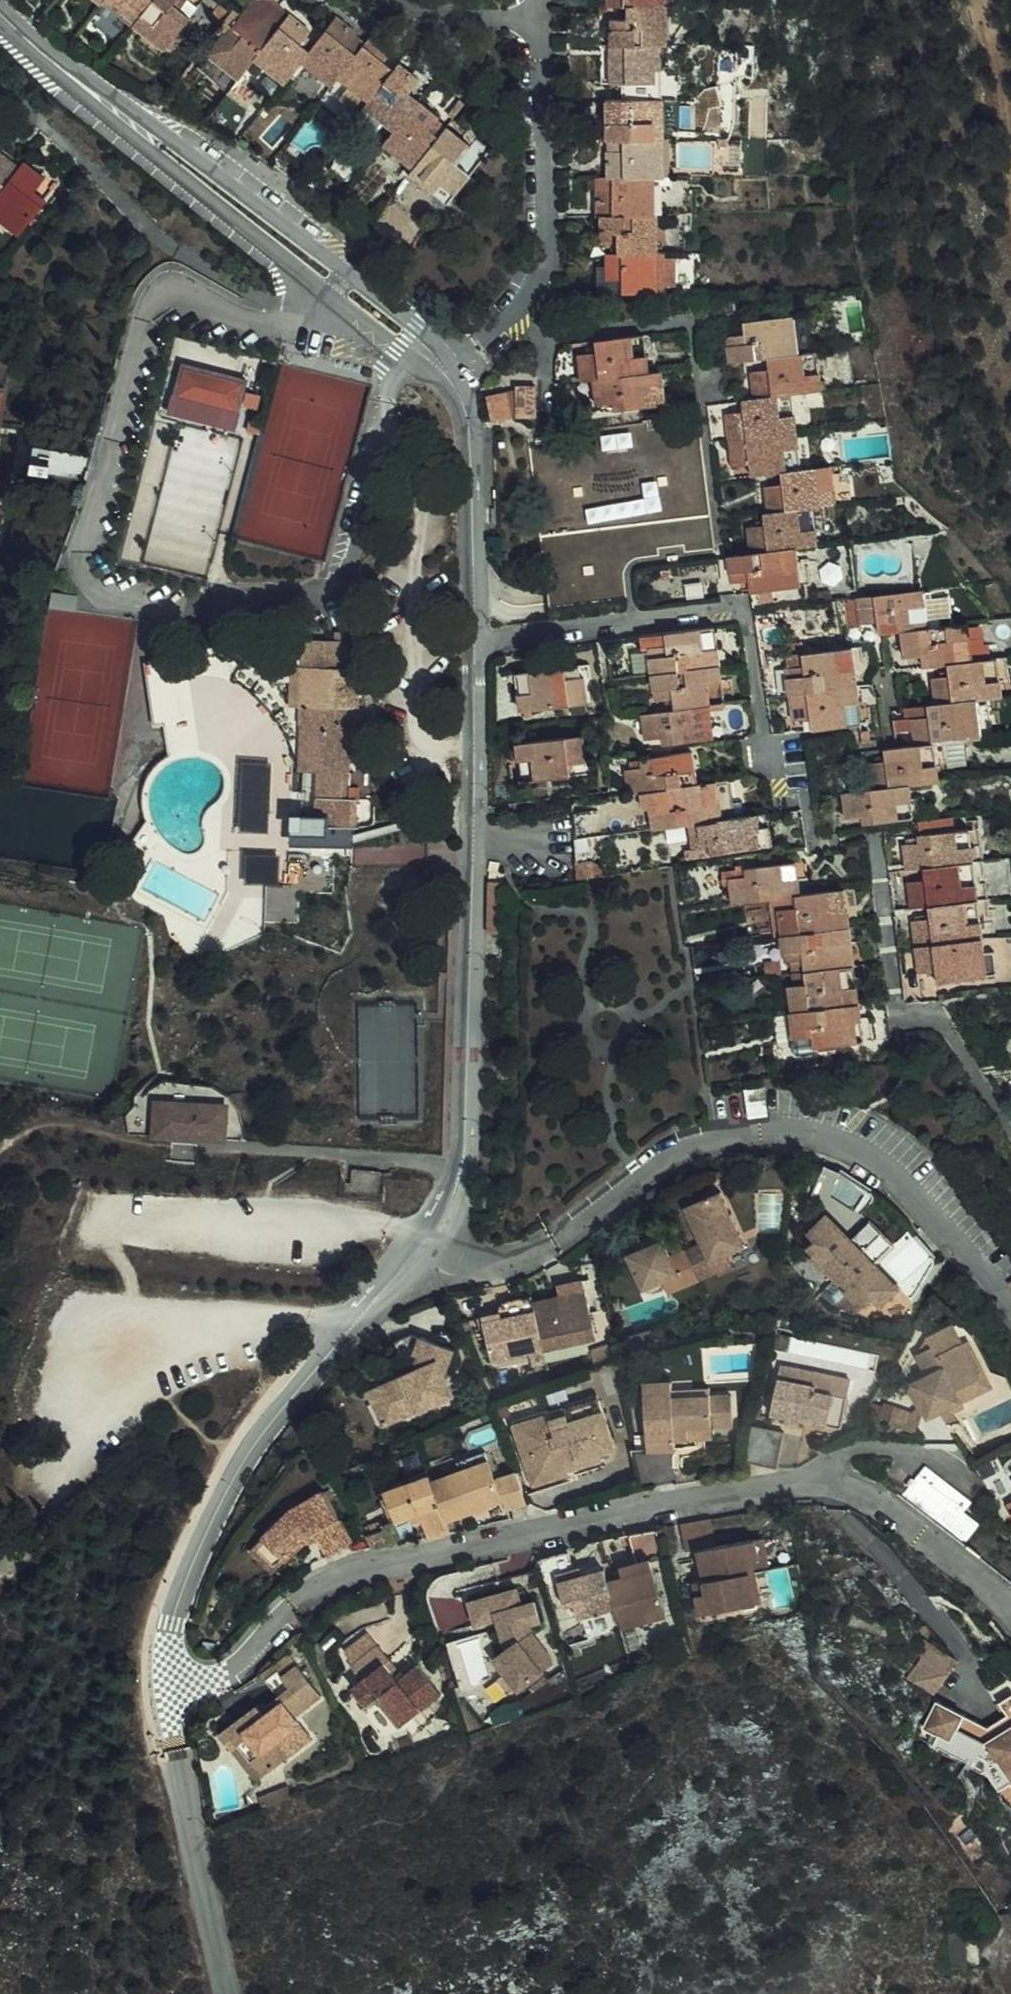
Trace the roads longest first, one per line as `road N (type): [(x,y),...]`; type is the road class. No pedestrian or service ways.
road 1 (residential): [(418,1241),(456,1189),(464,1163),(477,644),(468,417),(422,353),(0,14)]
road 2 (residential): [(163,1685),(193,1686),(225,1669),(293,1606),(357,1573),(716,1495),(812,1484),(875,1501),(1010,1616)]
road 3 (residential): [(418,1241),(443,1264),(494,1270),(691,1150),(751,1137),(810,1138),(861,1156),(928,1212),(1010,1323)]
road 4 (residential): [(163,1685),(162,1629),(181,1561),(228,1471),(305,1367),(418,1241)]
road 5 (residential): [(227,1993),(163,1685)]
road 6 (track): [(1010,165),(984,0)]

